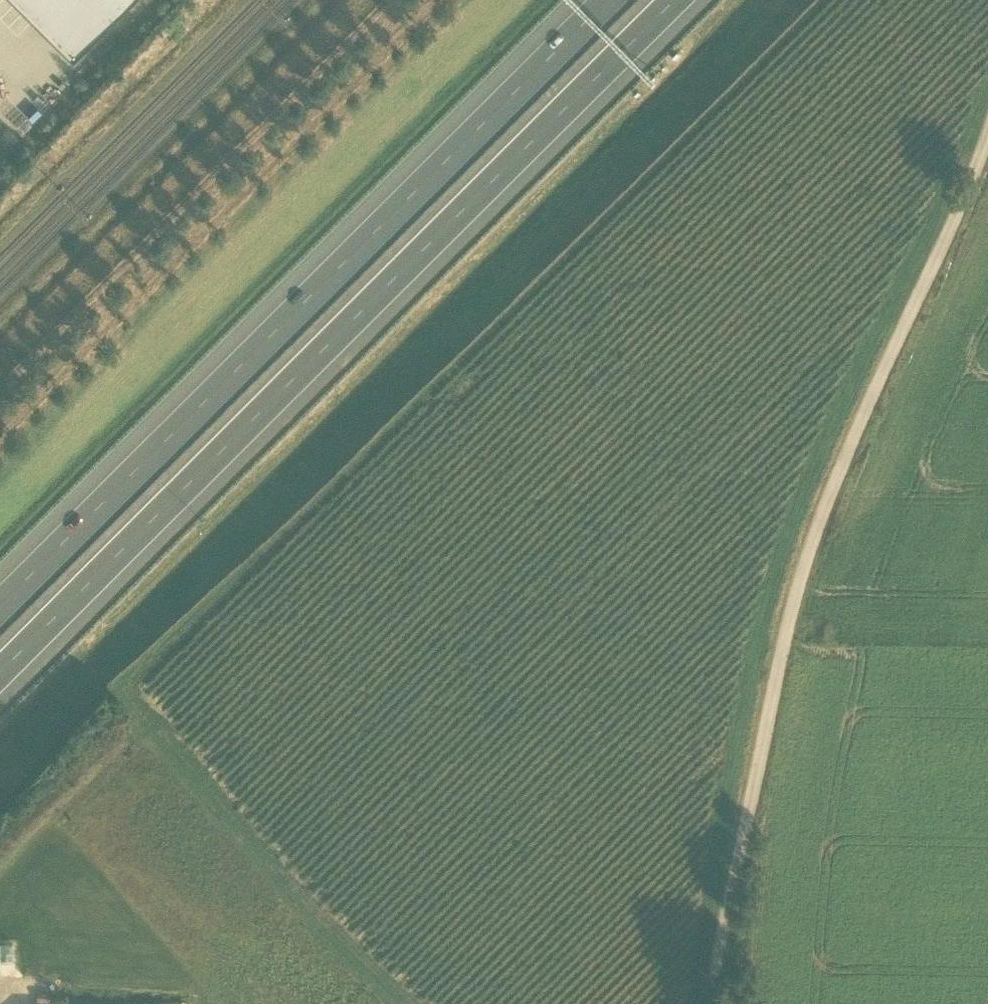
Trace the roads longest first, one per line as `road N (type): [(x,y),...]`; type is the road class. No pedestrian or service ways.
road 1 (motorway): [(0,677),(678,0)]
road 2 (track): [(727,1003),(725,958),(755,777),(794,598),(987,144)]
road 3 (motorway): [(607,0),(0,603)]

